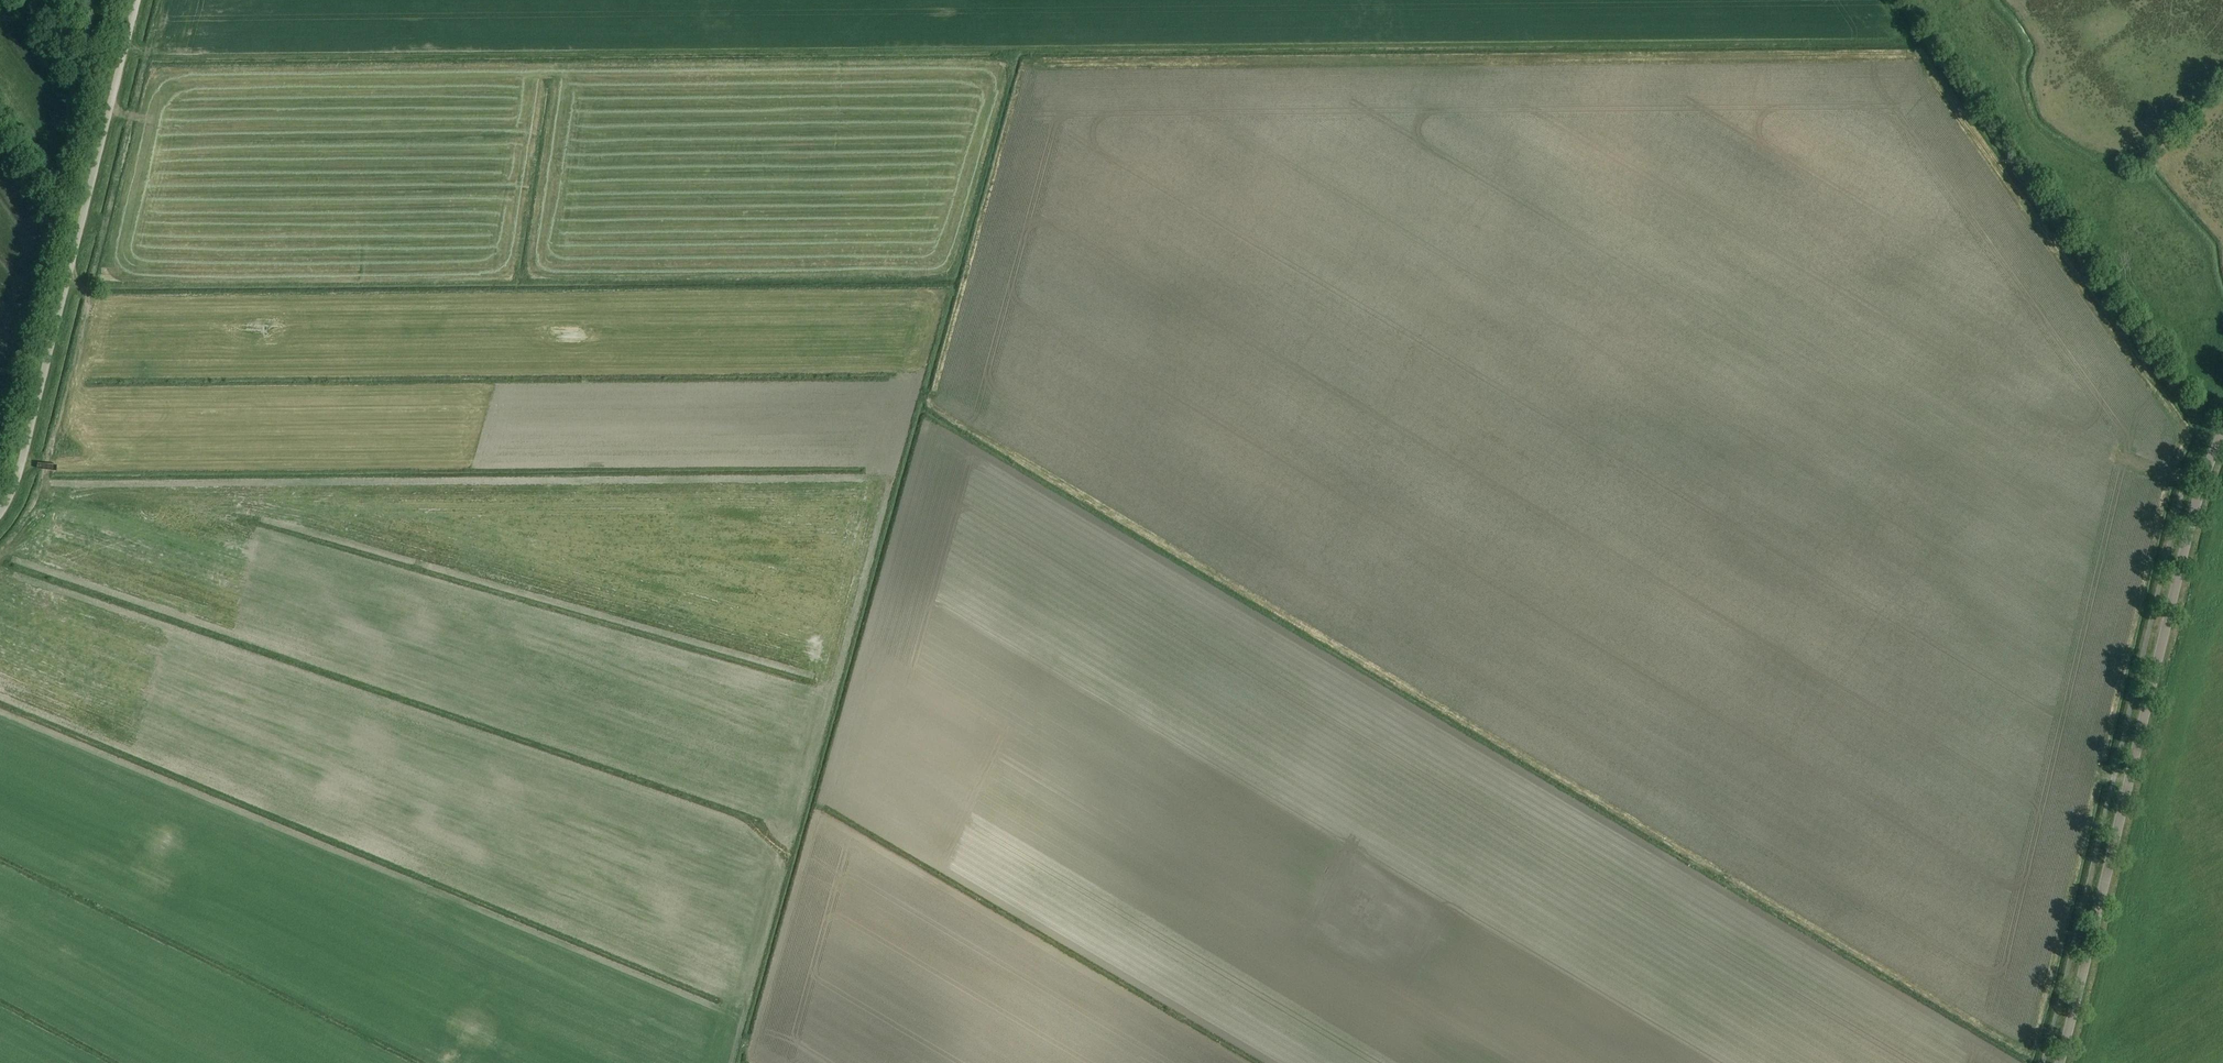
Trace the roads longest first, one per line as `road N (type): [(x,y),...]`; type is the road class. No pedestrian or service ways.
road 1 (tertiary): [(2059,1062),(2199,493),(2222,431)]
road 2 (unclassified): [(0,512),(24,453),(136,0)]

